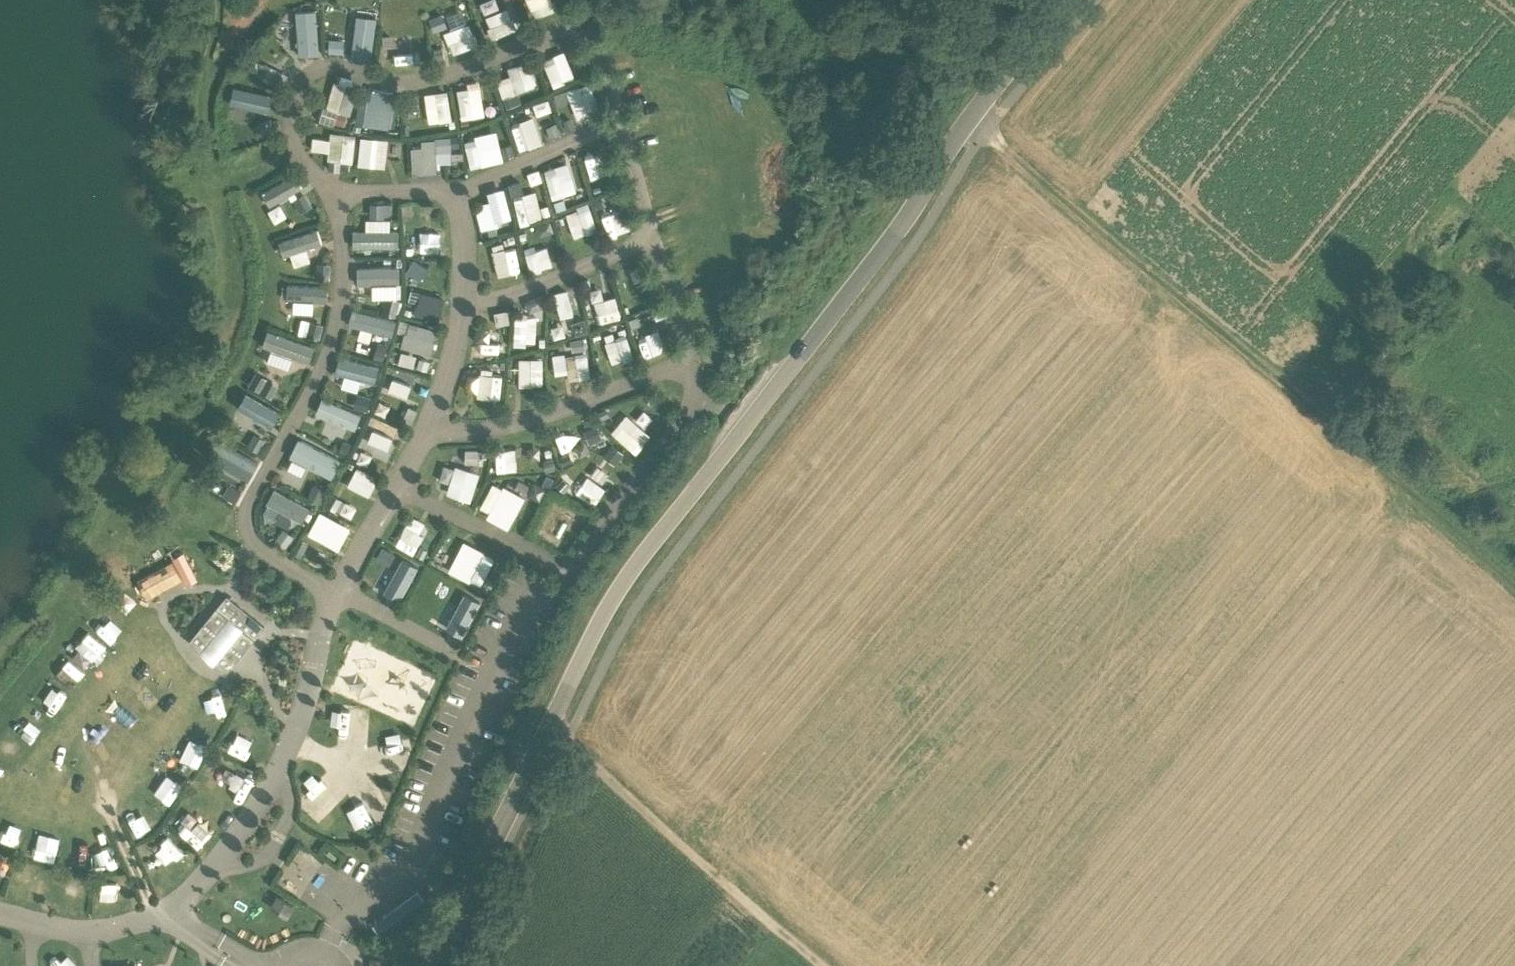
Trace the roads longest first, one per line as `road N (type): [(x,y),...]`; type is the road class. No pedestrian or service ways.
road 1 (unclassified): [(429,965),(628,573),(1068,0)]
road 2 (track): [(970,121),(1514,581)]
road 3 (track): [(550,723),(823,965)]

